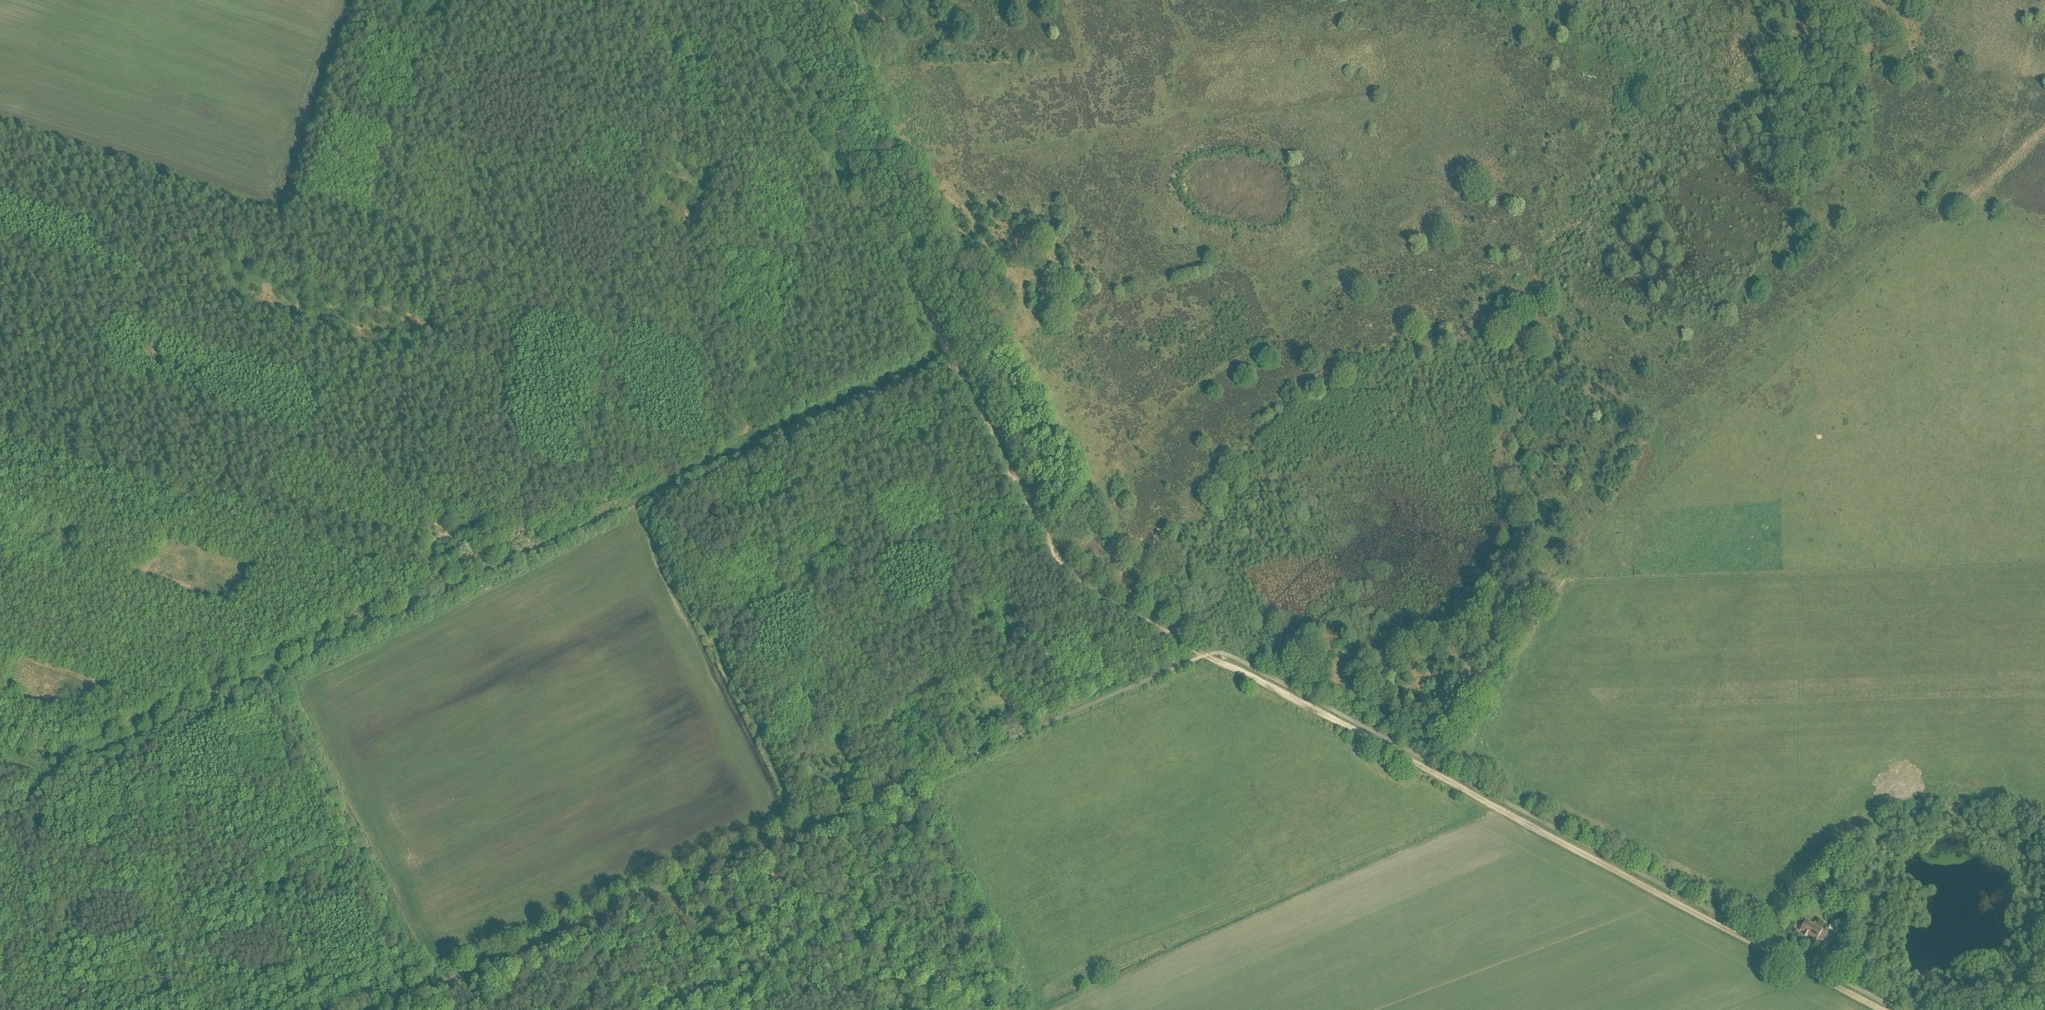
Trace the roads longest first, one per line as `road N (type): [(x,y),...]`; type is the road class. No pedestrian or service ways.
road 1 (track): [(1884,1009),(1206,656)]
road 2 (track): [(1206,656),(1112,605),(1066,569),(948,350)]
road 3 (track): [(948,350),(761,0)]

